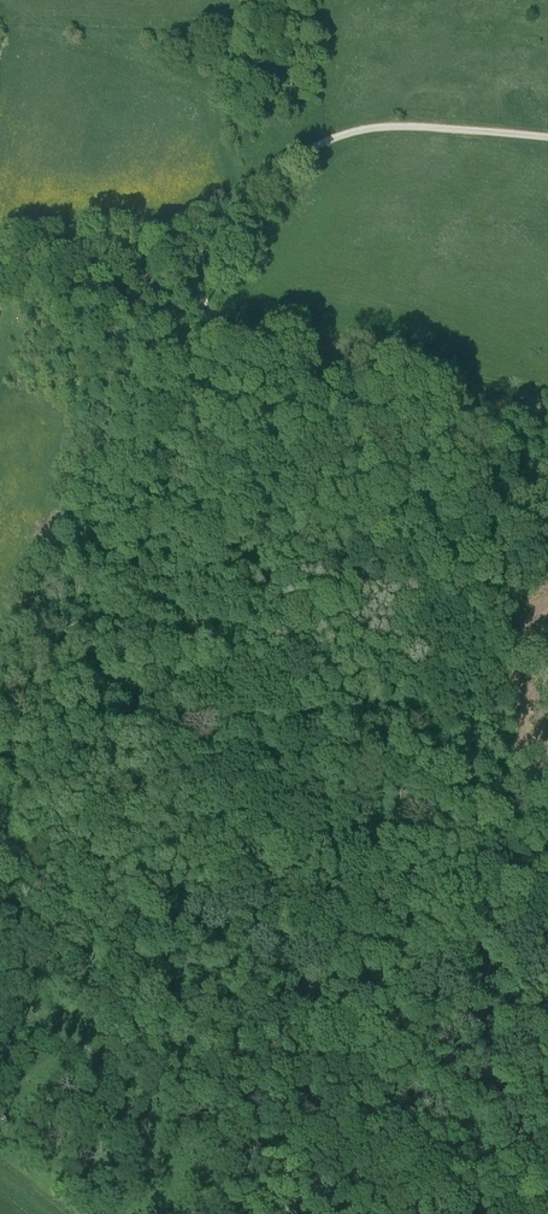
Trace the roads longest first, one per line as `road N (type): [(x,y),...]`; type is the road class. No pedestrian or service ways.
road 1 (track): [(0,256),(195,237),(341,134),(386,126),(547,141)]

